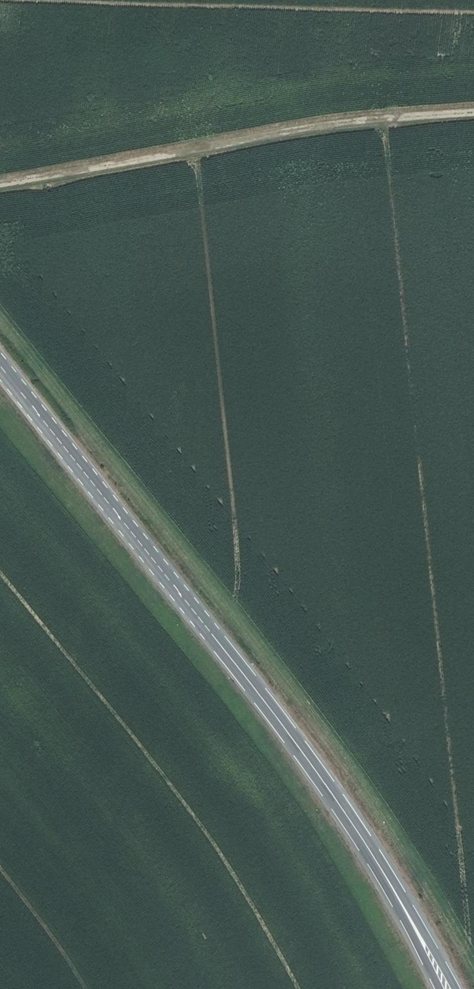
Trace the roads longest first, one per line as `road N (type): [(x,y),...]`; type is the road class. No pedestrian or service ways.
road 1 (secondary): [(0,368),(310,757)]
road 2 (track): [(0,183),(344,123),(473,114)]
road 3 (secondary): [(459,988),(378,847),(310,757)]
road 4 (secondary): [(310,757),(441,988)]

